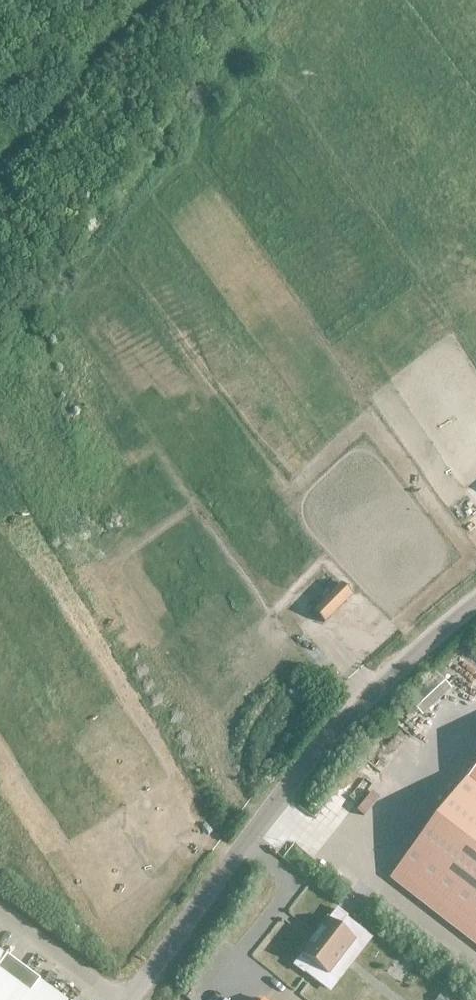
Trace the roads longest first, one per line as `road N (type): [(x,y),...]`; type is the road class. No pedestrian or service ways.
road 1 (unclassified): [(147,976),(254,829),(369,691),(475,601)]
road 2 (residential): [(118,999),(0,913)]

